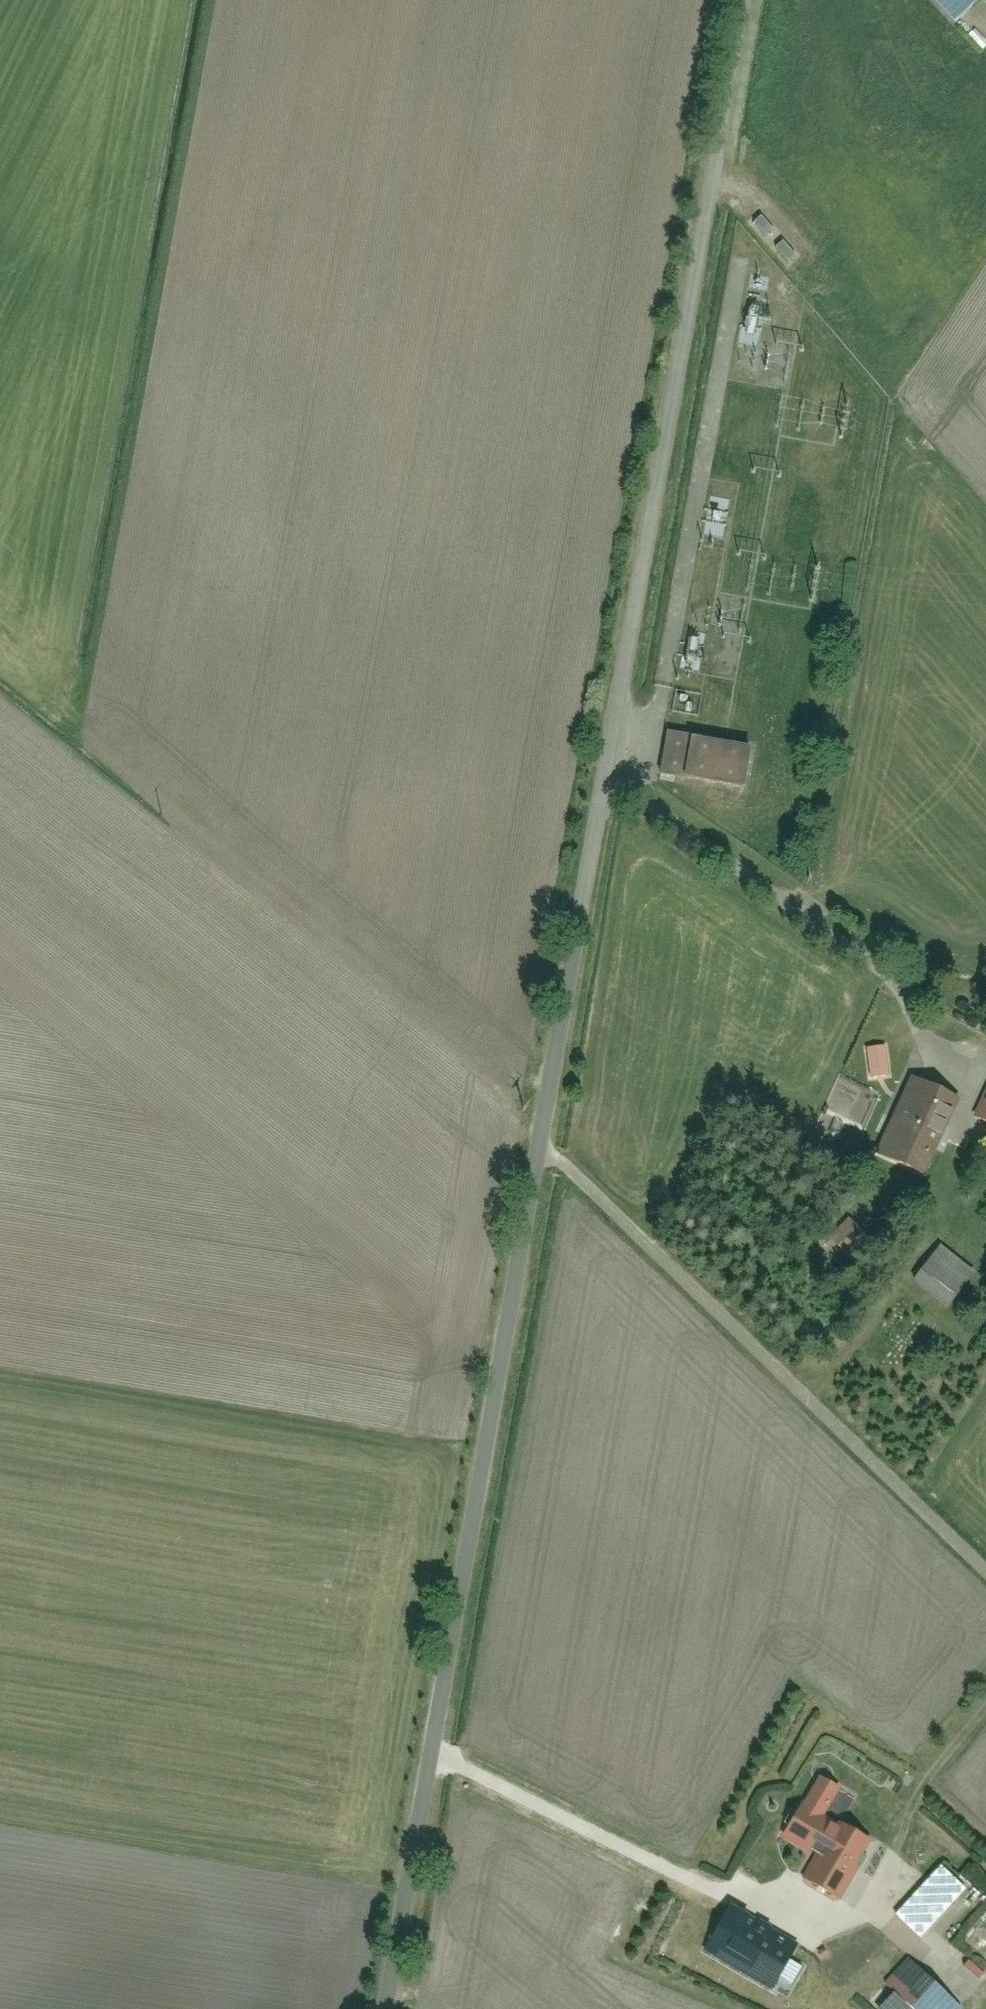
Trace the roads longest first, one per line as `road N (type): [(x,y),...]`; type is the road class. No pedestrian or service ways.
road 1 (unclassified): [(390,2008),(748,0)]
road 2 (track): [(985,1707),(915,1799),(866,1909)]

